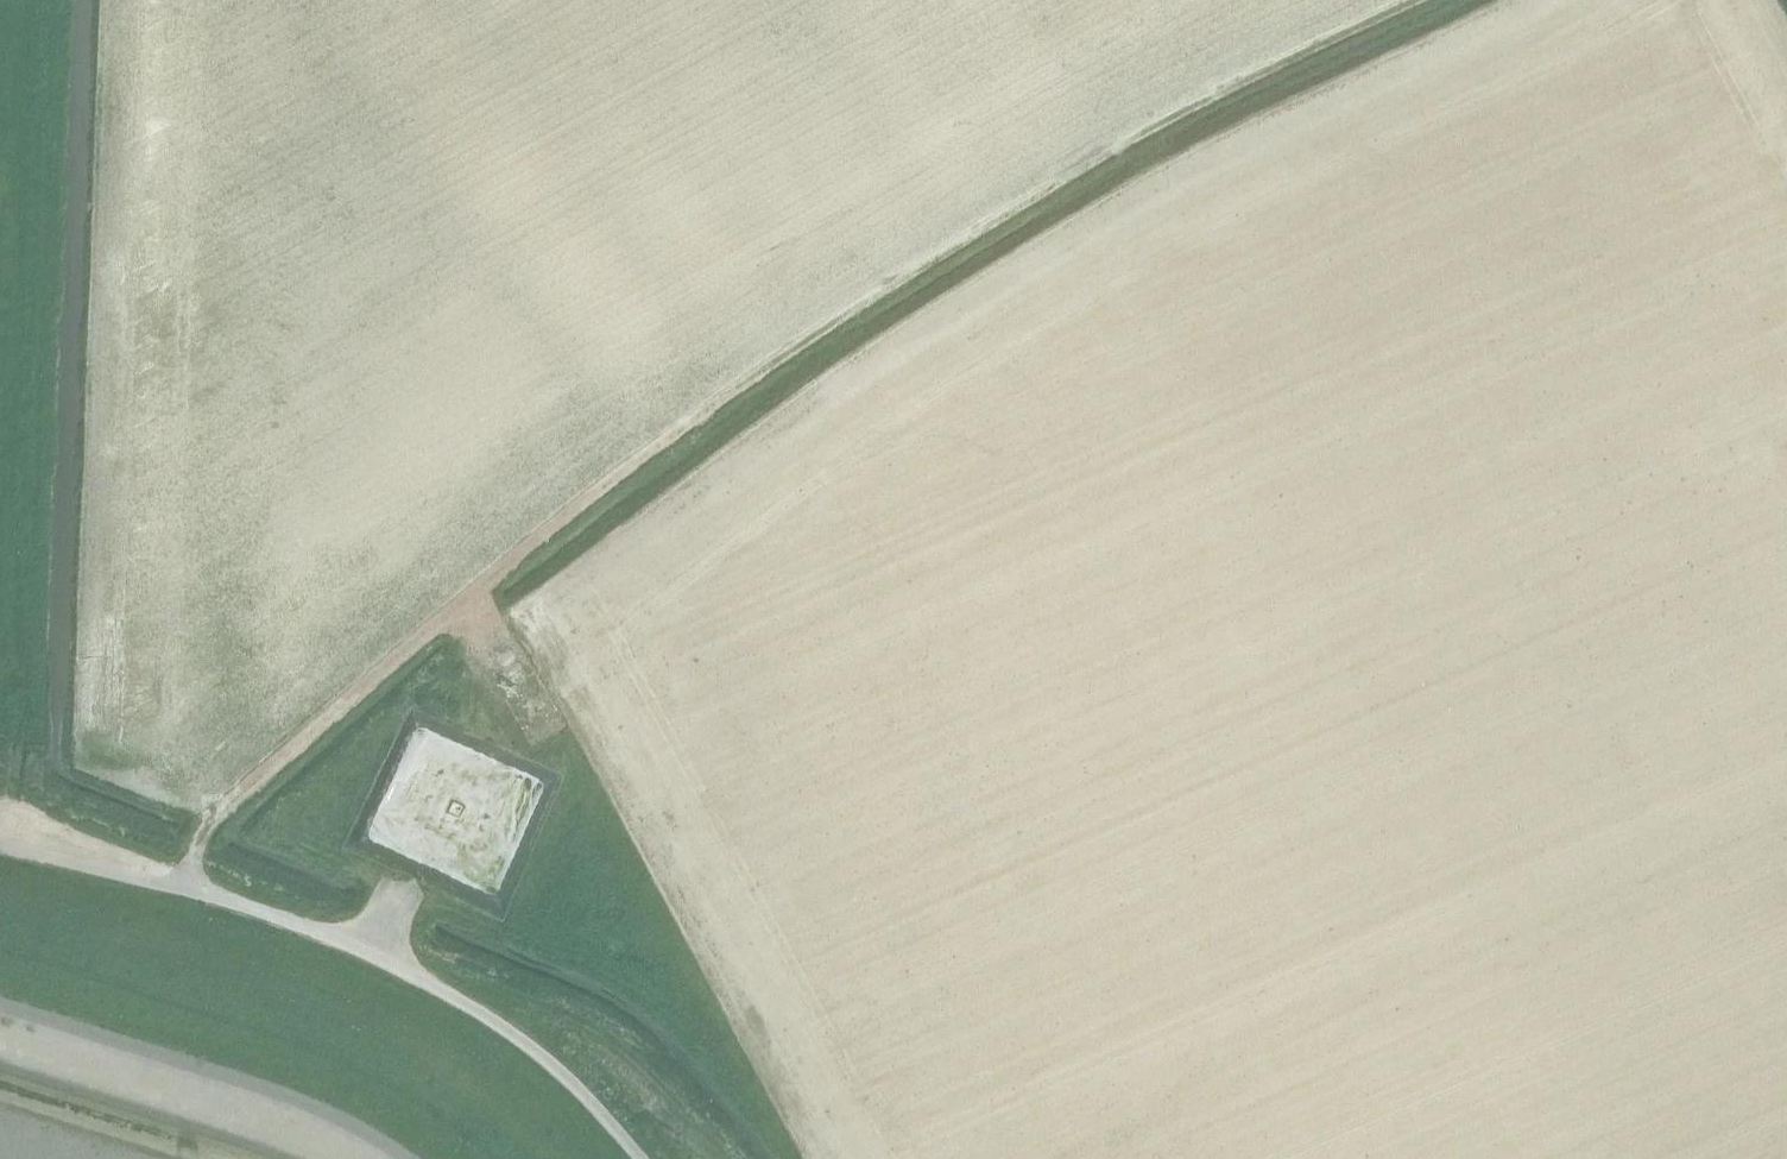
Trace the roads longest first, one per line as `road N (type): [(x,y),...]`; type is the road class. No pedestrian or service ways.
road 1 (unclassified): [(632,1158),(530,1049),(469,1005),(184,882),(0,848)]

